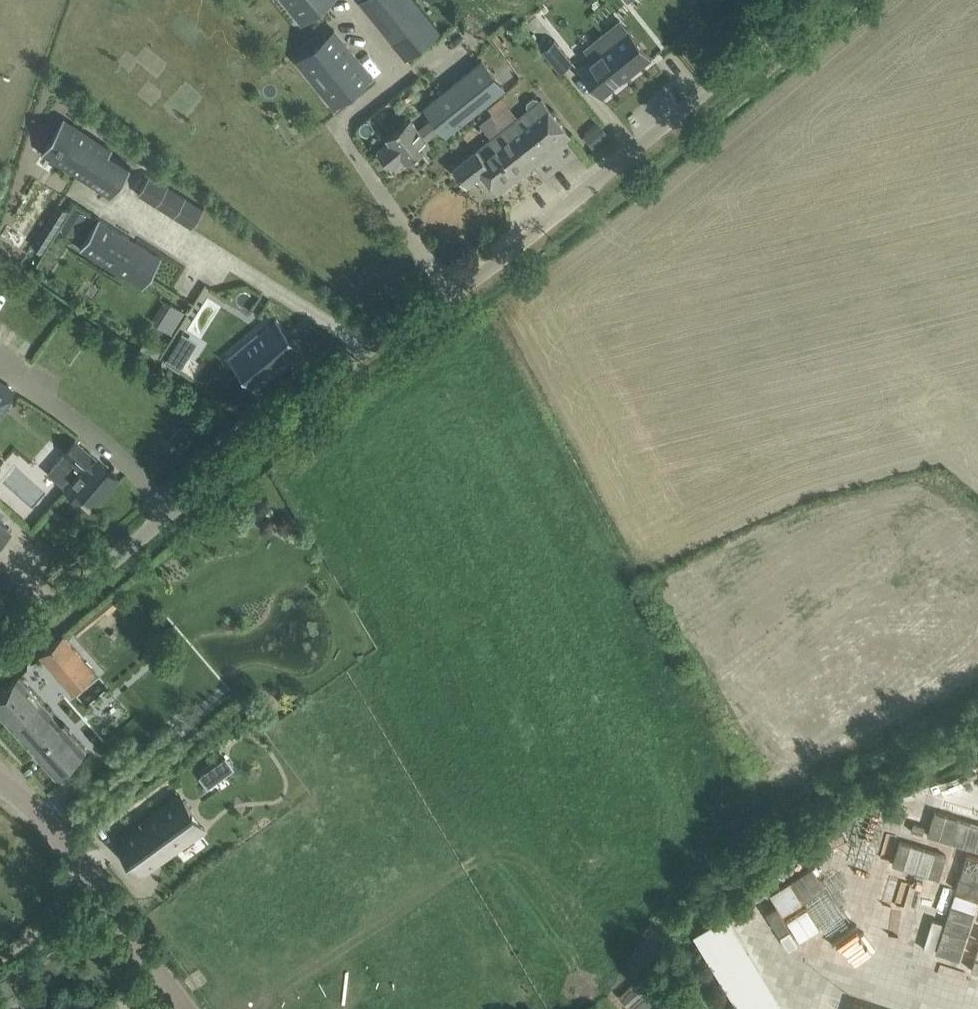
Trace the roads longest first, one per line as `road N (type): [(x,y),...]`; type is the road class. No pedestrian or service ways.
road 1 (unclassified): [(0,660),(367,354)]
road 2 (unclassified): [(447,293),(817,0)]
road 3 (unclassified): [(187,1008),(52,822),(0,783)]
road 4 (residential): [(401,70),(337,125),(447,293)]
road 5 (residential): [(144,210),(349,335),(367,354)]

